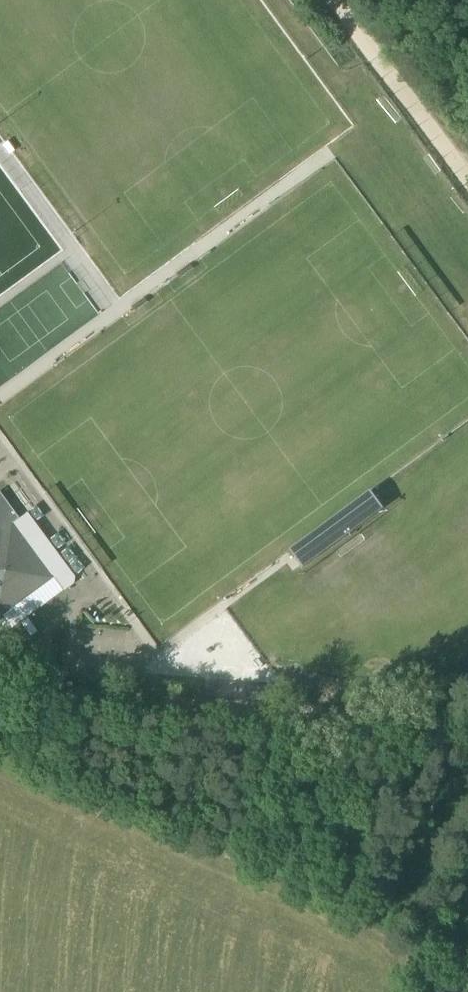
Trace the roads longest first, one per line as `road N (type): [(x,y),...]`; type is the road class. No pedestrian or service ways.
road 1 (unclassified): [(0,702),(467,731)]
road 2 (track): [(459,160),(343,0)]

